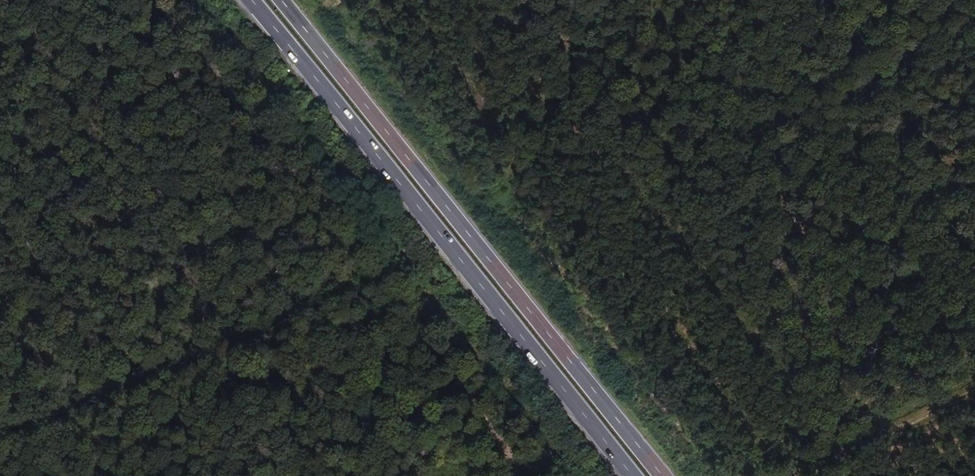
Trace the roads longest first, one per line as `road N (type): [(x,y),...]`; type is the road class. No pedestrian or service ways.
road 1 (primary): [(251,0),(632,475)]
road 2 (primary): [(660,475),(279,0)]

